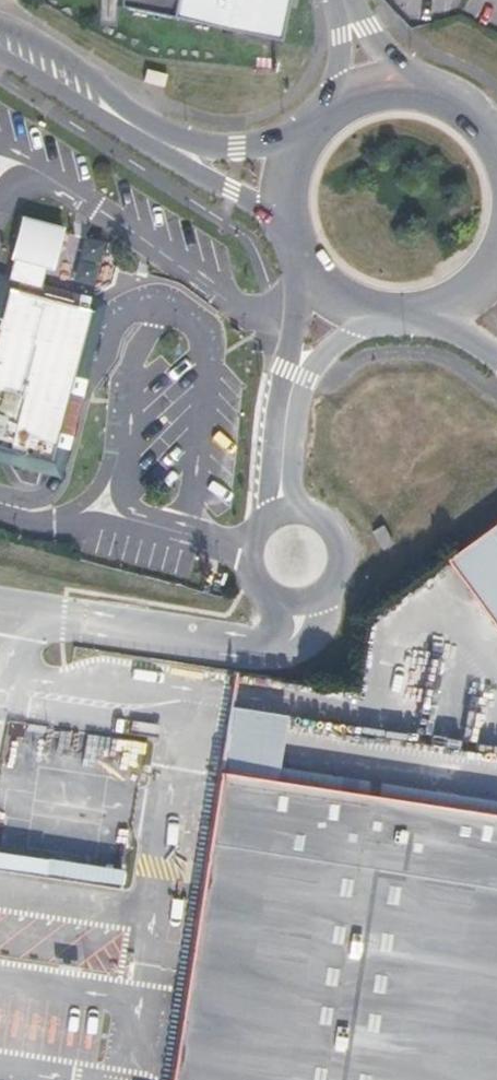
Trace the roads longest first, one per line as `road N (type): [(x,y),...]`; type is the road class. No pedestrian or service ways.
road 1 (tertiary): [(137,128),(299,242)]
road 2 (tertiary): [(313,132),(238,147),(137,128)]
road 3 (tertiary): [(137,128),(48,67),(0,46)]
road 4 (tertiary): [(299,242),(339,289),(404,306)]

